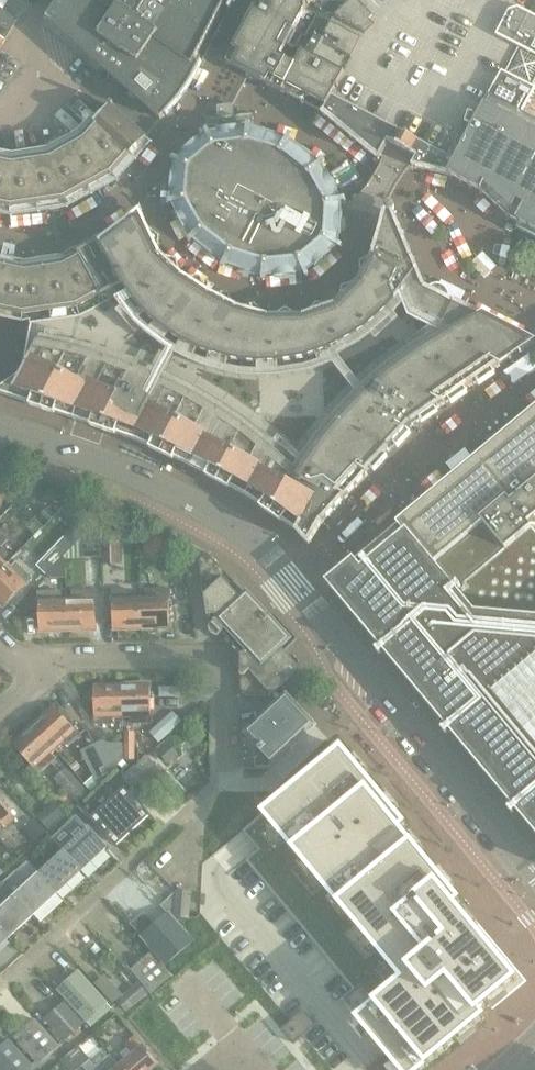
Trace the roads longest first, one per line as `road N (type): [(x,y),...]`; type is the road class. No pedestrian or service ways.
road 1 (unclassified): [(534,873),(334,626),(249,536),(185,501),(0,427)]
road 2 (residential): [(225,655),(65,658),(40,676)]

